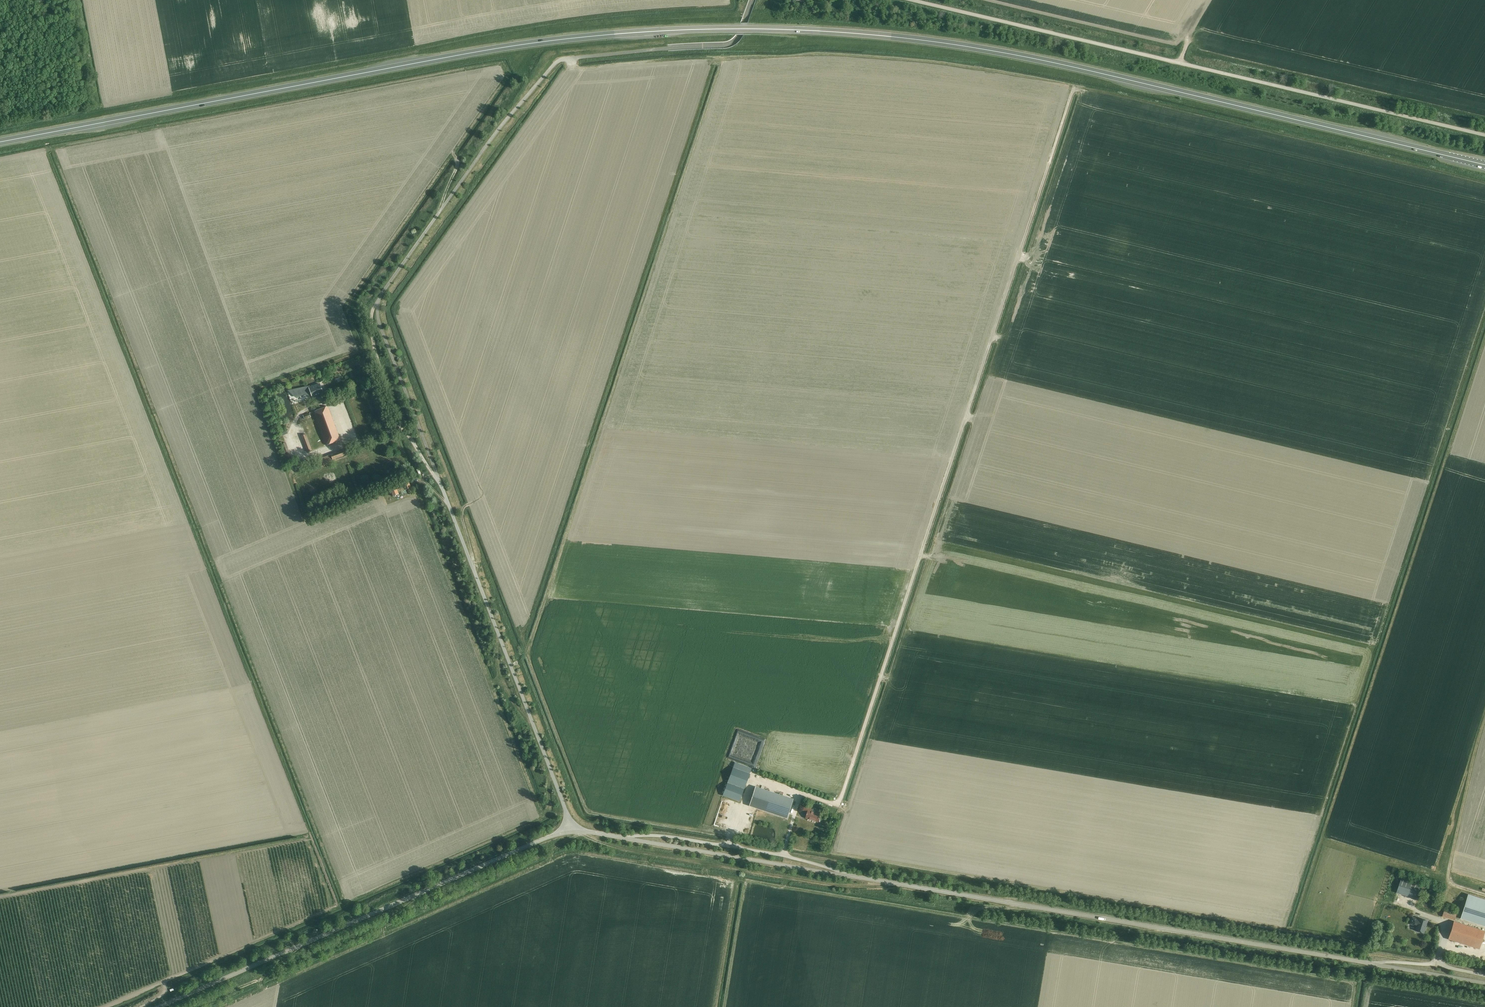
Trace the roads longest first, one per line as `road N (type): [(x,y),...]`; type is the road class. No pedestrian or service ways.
road 1 (trunk): [(0,142),(518,45),(757,28),(966,46),(1484,165)]
road 2 (track): [(1072,93),(839,803)]
road 3 (unclassified): [(1484,983),(846,876)]
road 4 (unclassified): [(1484,136),(909,0)]
road 5 (unclassified): [(440,484),(377,304),(493,136),(549,70)]
road 6 (unclassified): [(161,1006),(555,835)]
road 7 (unclassified): [(566,813),(440,484)]
road 8 (track): [(583,831),(609,847),(710,867),(824,885),(893,883)]
road 9 (residential): [(846,876),(730,845),(621,837)]
road 10 (unclassified): [(846,876),(621,837)]
road 11 (track): [(1484,720),(1436,919)]
road 12 (track): [(403,428),(374,351),(377,304)]

